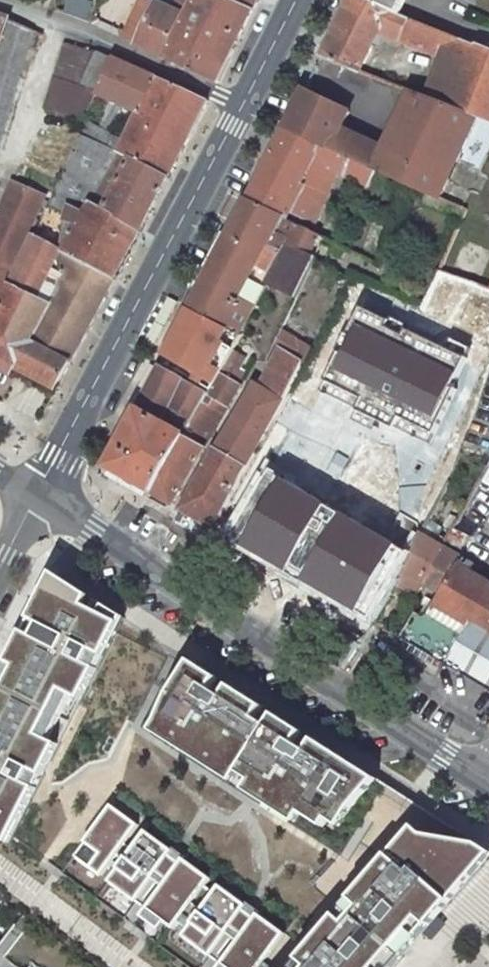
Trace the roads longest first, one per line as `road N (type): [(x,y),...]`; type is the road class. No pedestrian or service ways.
road 1 (secondary): [(38,496),(484,781)]
road 2 (secondary): [(38,496),(242,106)]
road 3 (residential): [(242,106),(0,0)]

